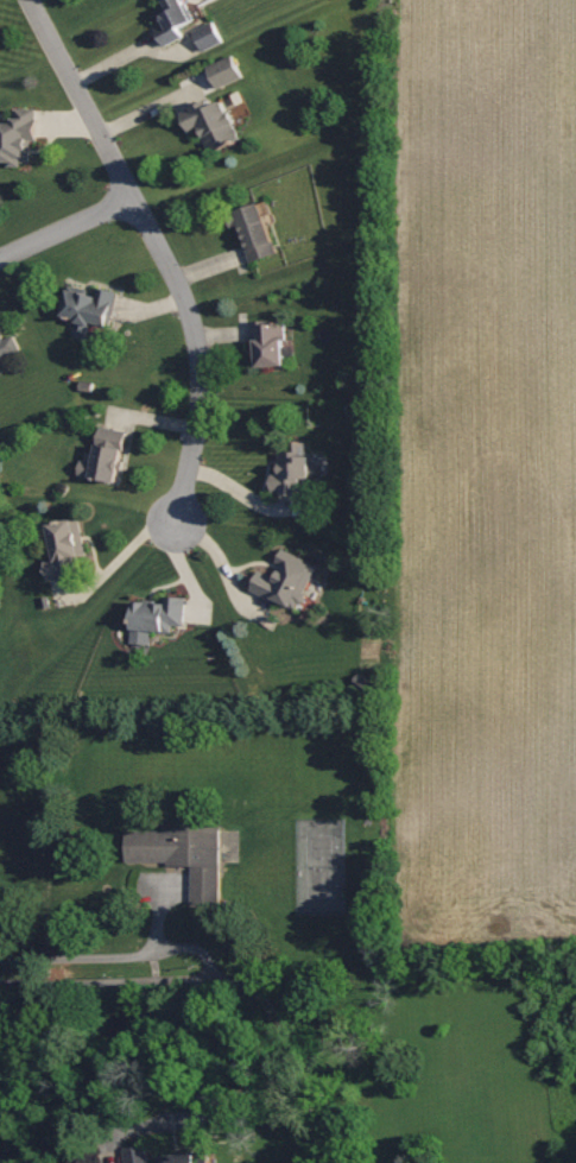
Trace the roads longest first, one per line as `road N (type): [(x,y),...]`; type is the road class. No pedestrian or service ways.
road 1 (residential): [(30,0),(194,325),(202,383),(177,523)]
road 2 (residential): [(132,197),(0,258)]

